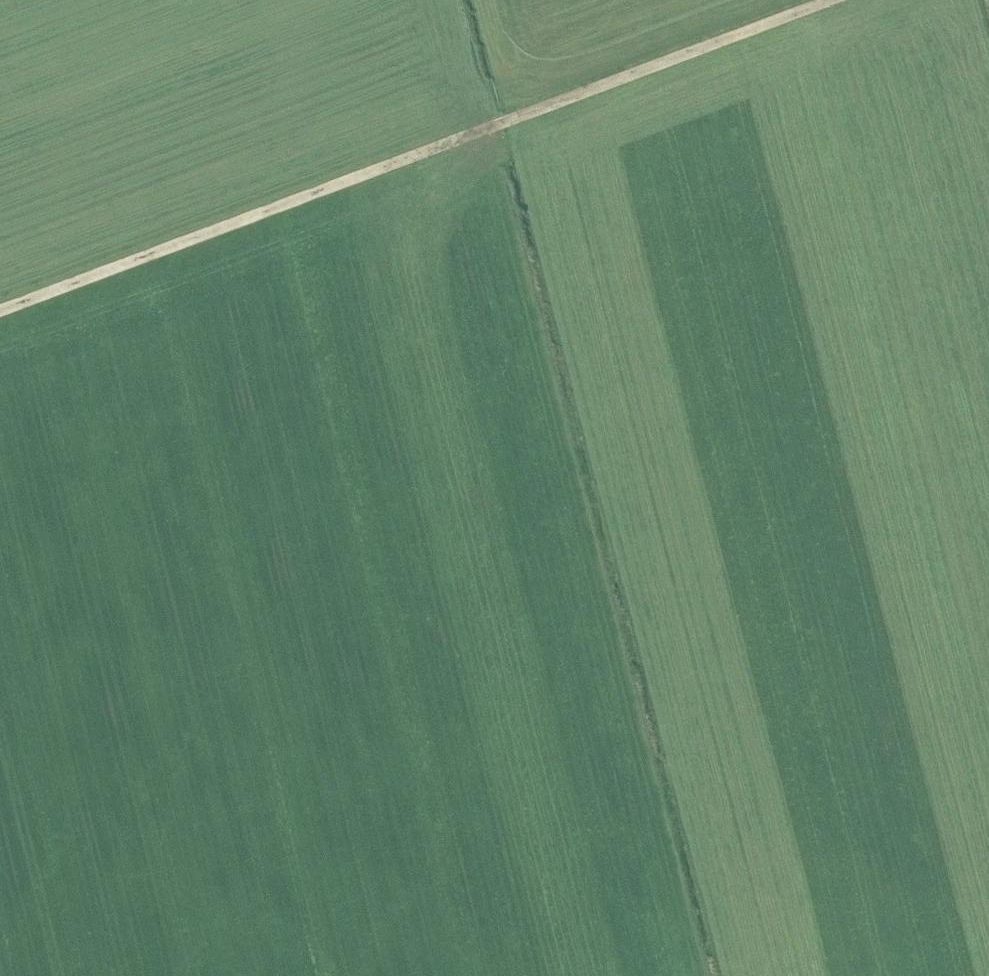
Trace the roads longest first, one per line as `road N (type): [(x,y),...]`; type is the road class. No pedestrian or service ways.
road 1 (track): [(824,0),(0,310)]

